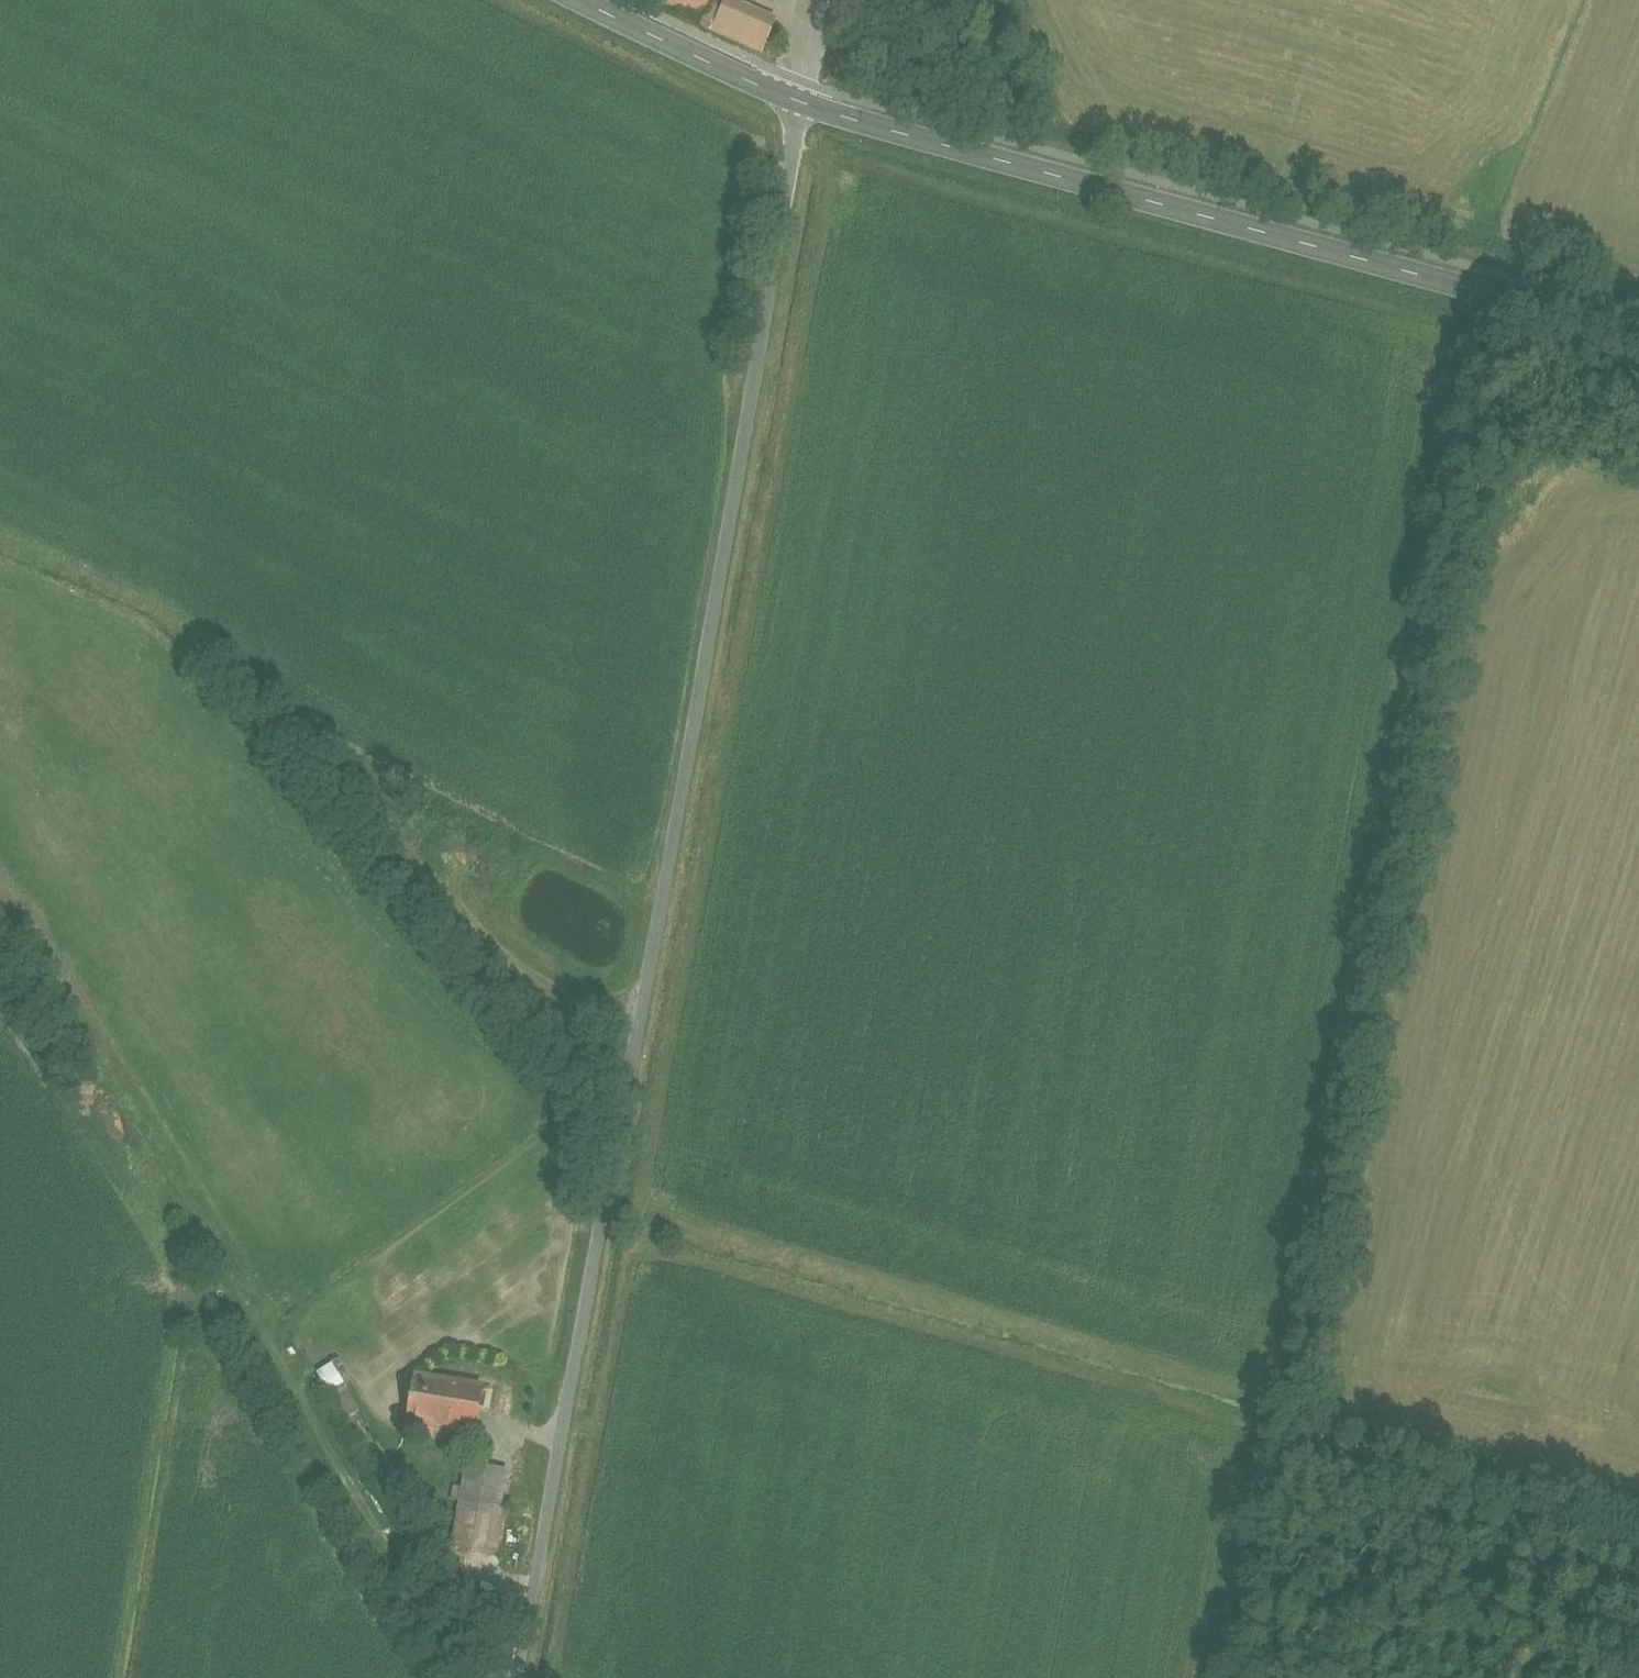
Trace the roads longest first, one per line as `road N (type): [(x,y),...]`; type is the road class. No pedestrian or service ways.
road 1 (tertiary): [(1638,329),(807,107),(586,0)]
road 2 (track): [(0,897),(501,1677)]

